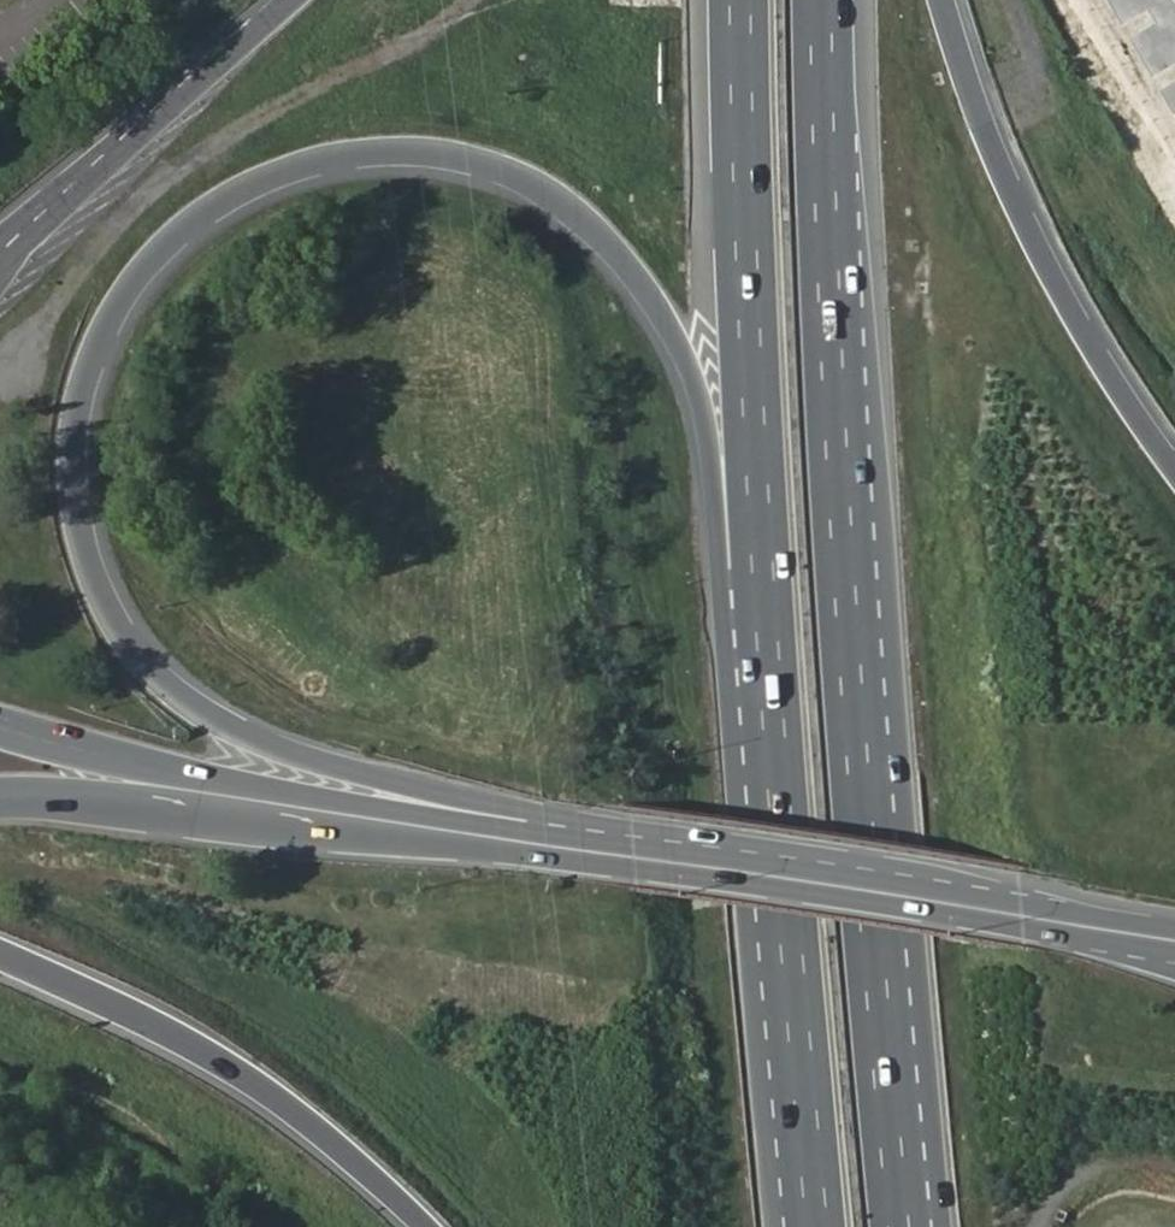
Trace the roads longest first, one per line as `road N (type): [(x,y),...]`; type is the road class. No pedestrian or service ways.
road 1 (motorway): [(1025,915),(942,877),(631,828),(527,812),(379,779),(213,721),(163,681),(123,635),(81,534),(75,420),(88,364),(119,301),(159,250),(206,208),(321,156),(447,154),(515,172),(579,212),(660,313),(692,392),(711,486),(720,566),(791,1073)]
road 2 (motorway): [(744,0),(791,1073)]
road 3 (primary): [(378,819),(1025,915)]
road 4 (motorway): [(943,1226),(844,582)]
road 5 (motorway): [(899,1226),(844,582)]
road 6 (motorway): [(844,582),(822,0)]
road 7 (motorway): [(1174,464),(1035,237),(965,79),(943,0)]
road 8 (motorway): [(0,952),(220,1060),(427,1226)]
road 9 (primary): [(378,819),(0,728)]
road 10 (primary): [(0,793),(378,819)]
road 11 (motorway): [(291,0),(60,192)]
road 12 (track): [(1037,1226),(1043,1205),(1071,1176),(1112,1163),(1174,1172)]
road 13 (motorway): [(1025,915),(1174,967)]
road 14 (motorway): [(791,1073),(806,1226)]
road 15 (primary): [(1025,915),(1174,939)]

